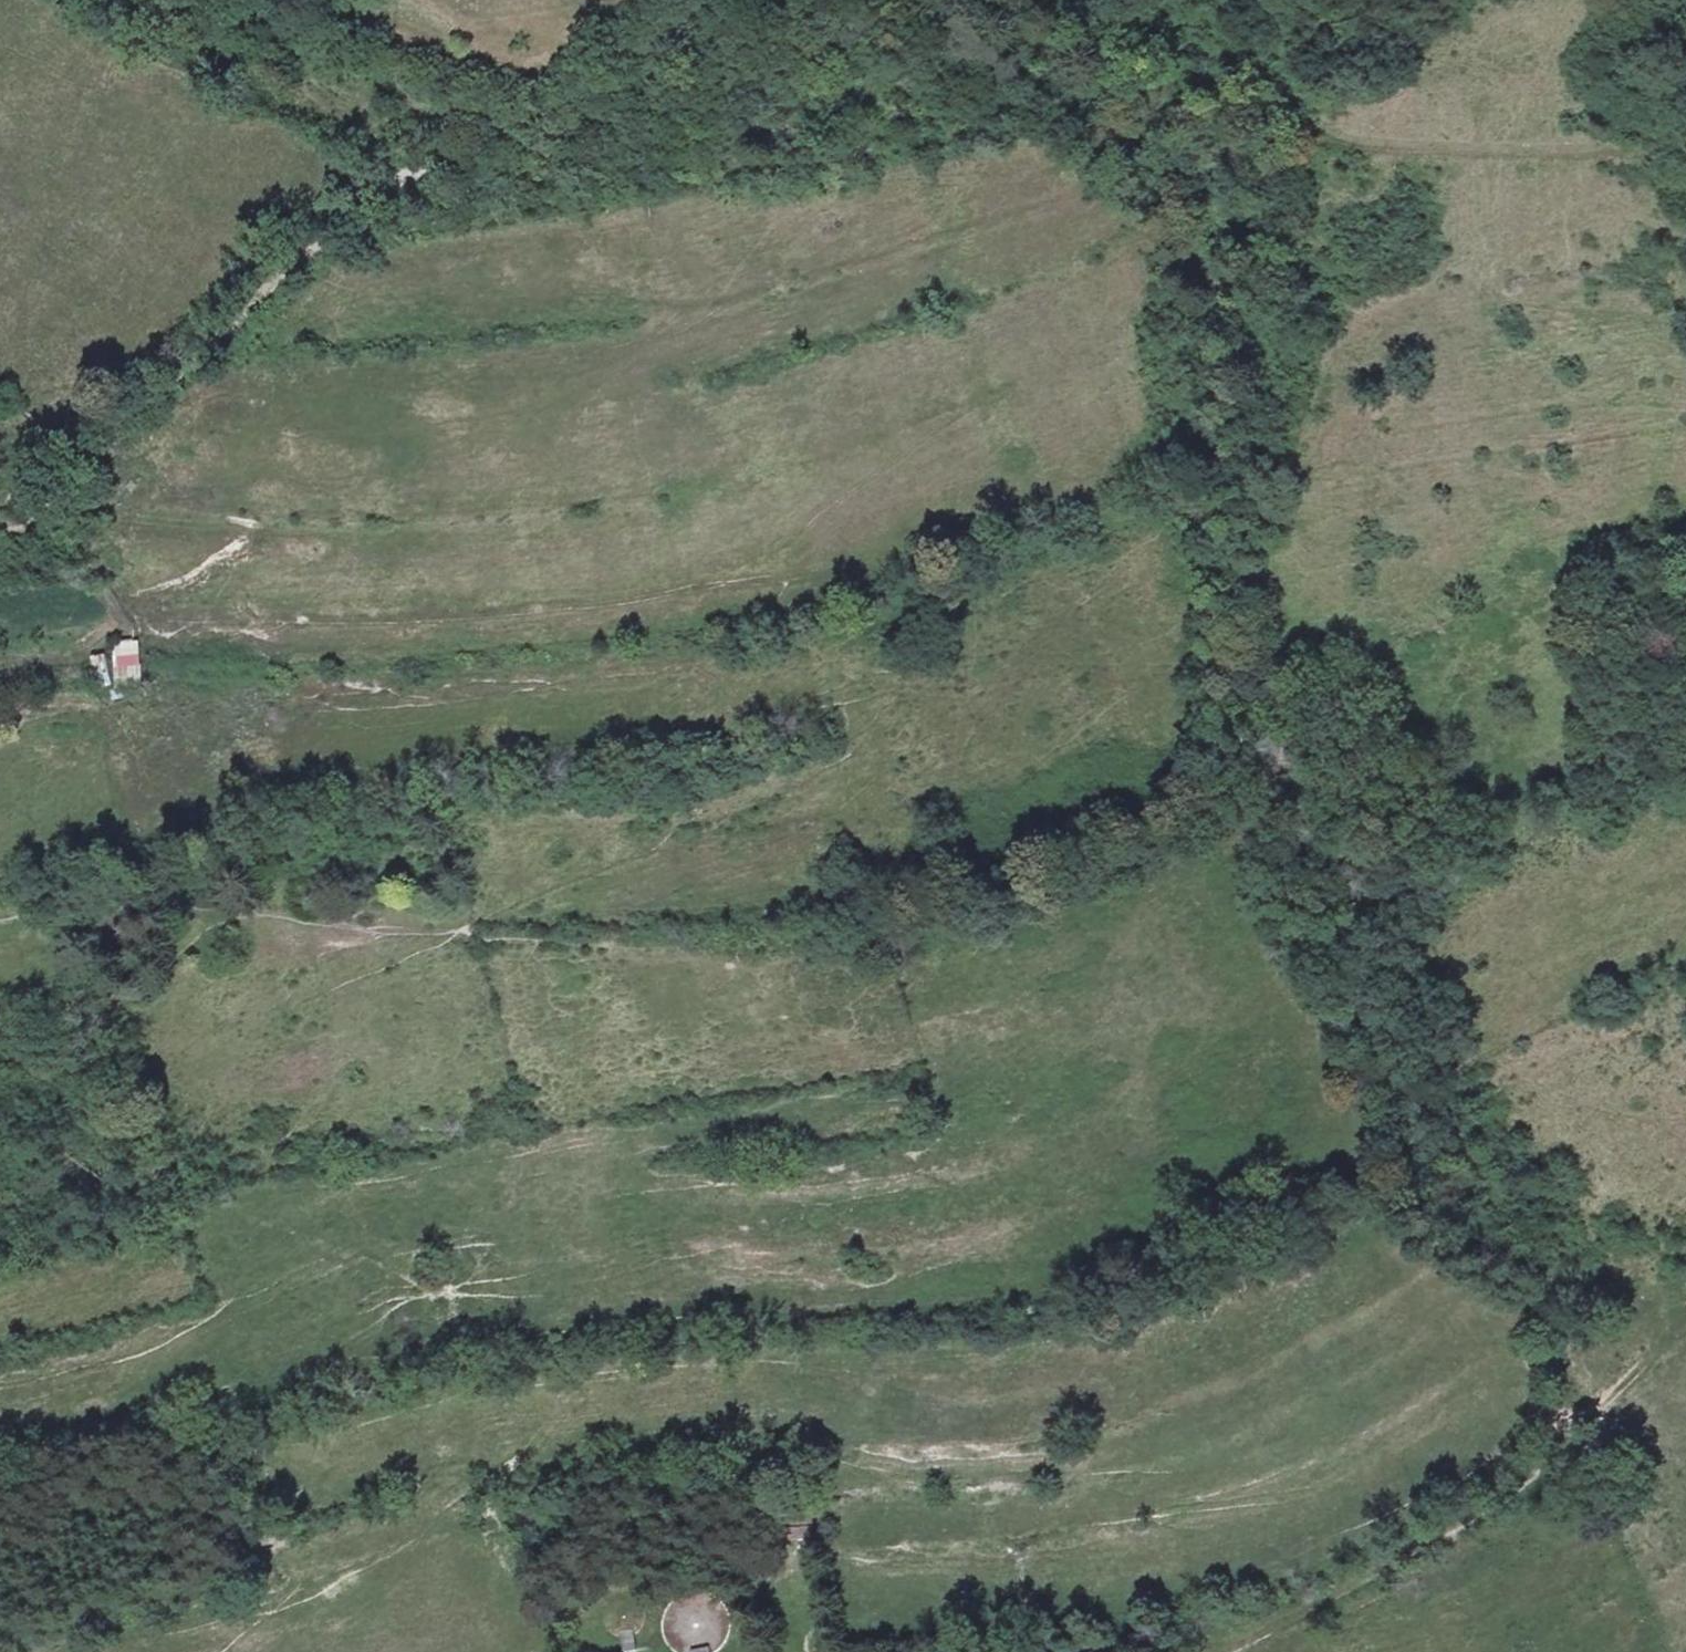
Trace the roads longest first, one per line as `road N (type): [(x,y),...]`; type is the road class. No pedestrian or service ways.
road 1 (track): [(684,0),(679,20),(620,71),(437,158),(326,231),(39,511),(0,523)]

